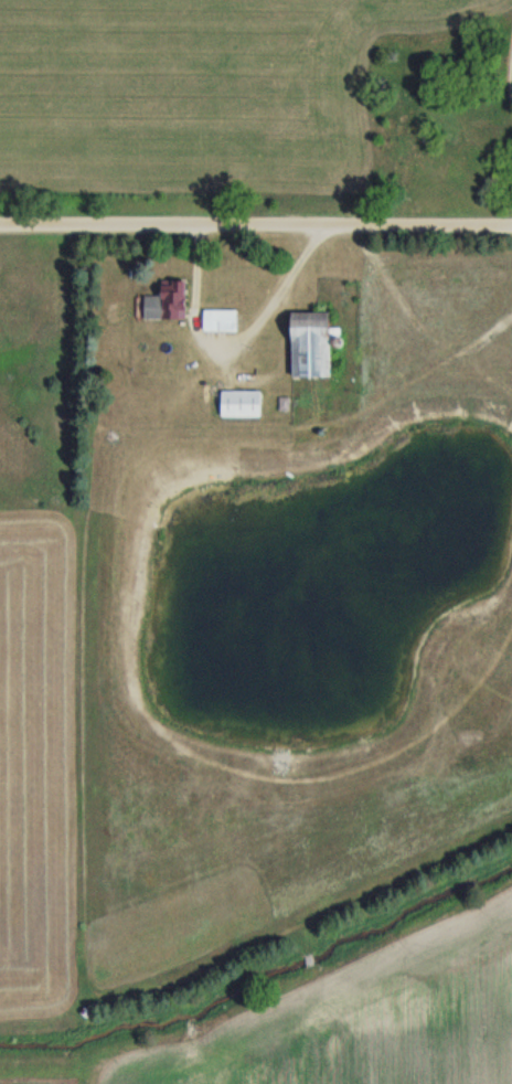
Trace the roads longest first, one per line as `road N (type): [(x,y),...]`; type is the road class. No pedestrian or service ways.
road 1 (residential): [(511,225),(0,224)]

